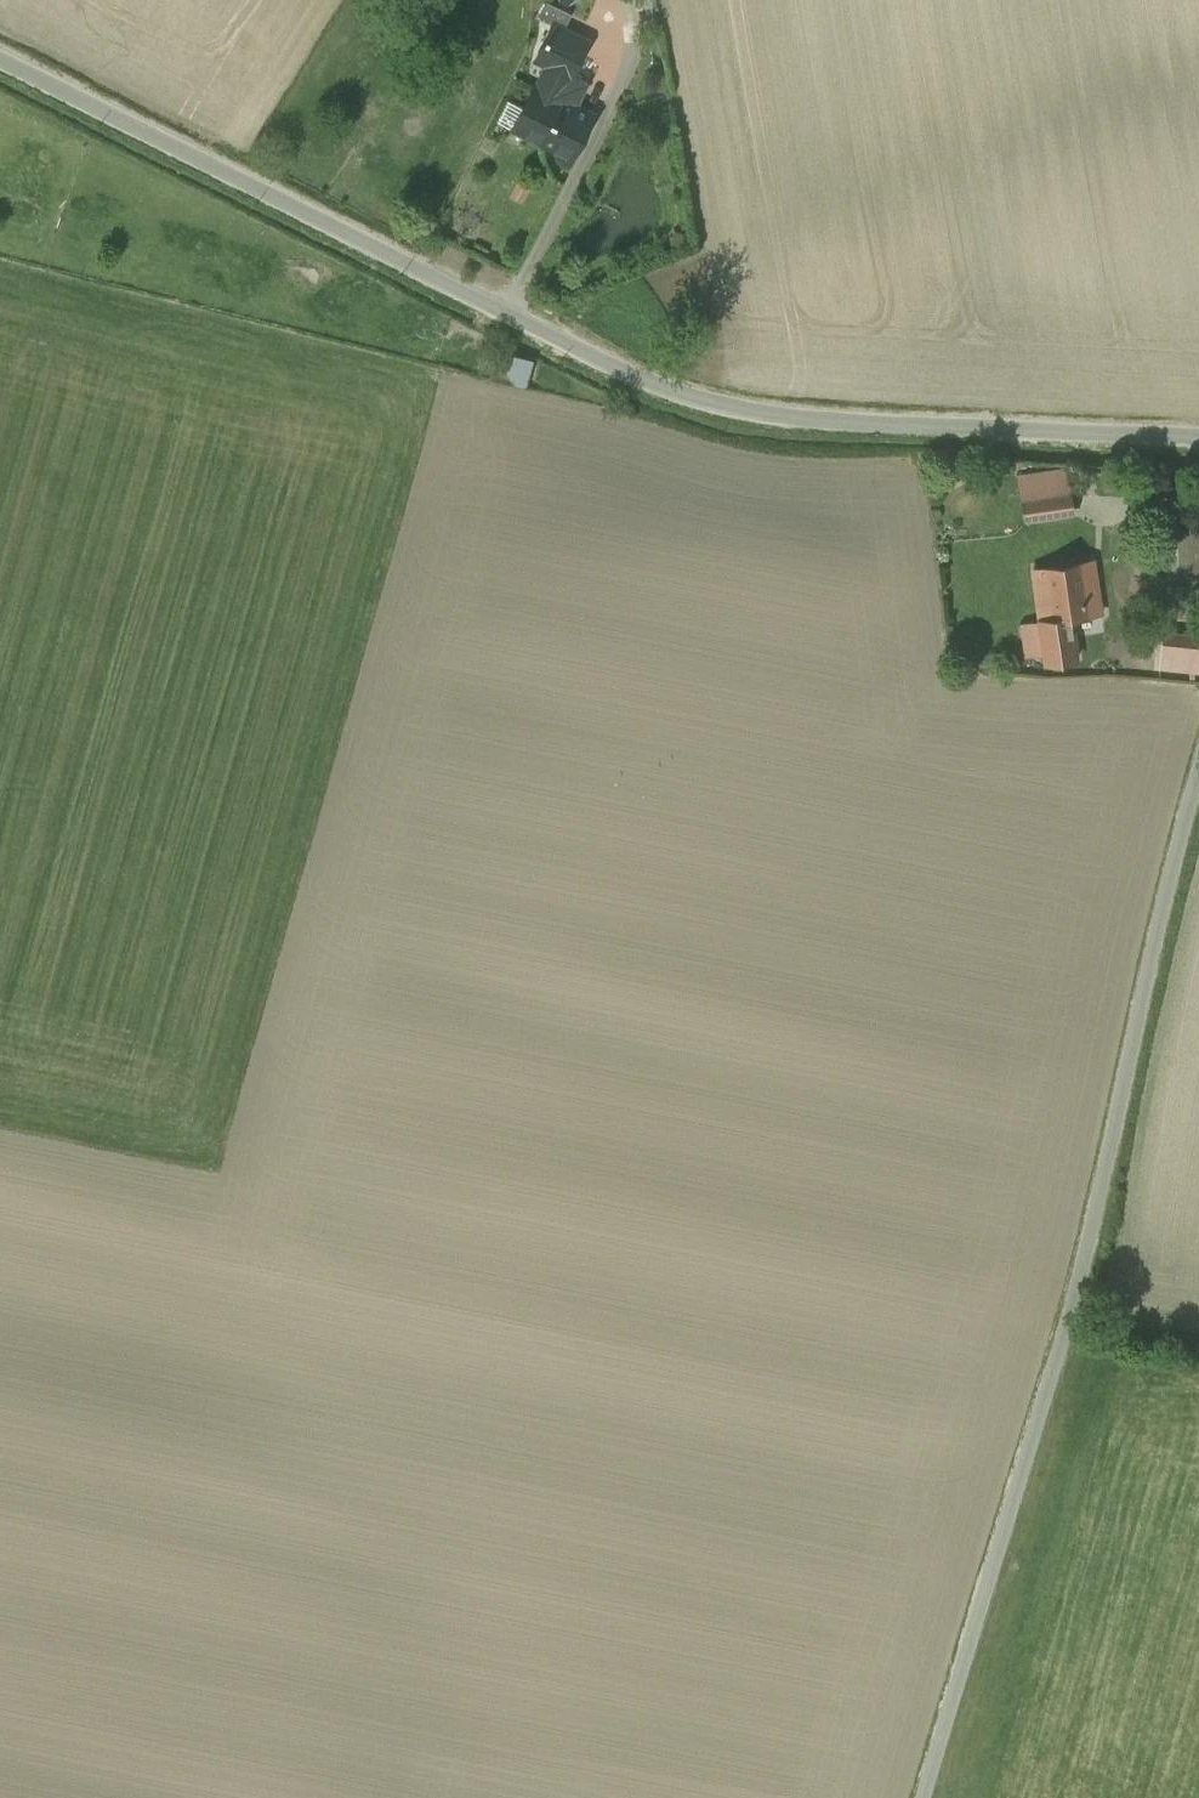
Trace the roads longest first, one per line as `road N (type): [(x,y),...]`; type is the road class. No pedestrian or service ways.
road 1 (unclassified): [(1198,438),(745,410),(682,393),(0,52)]

